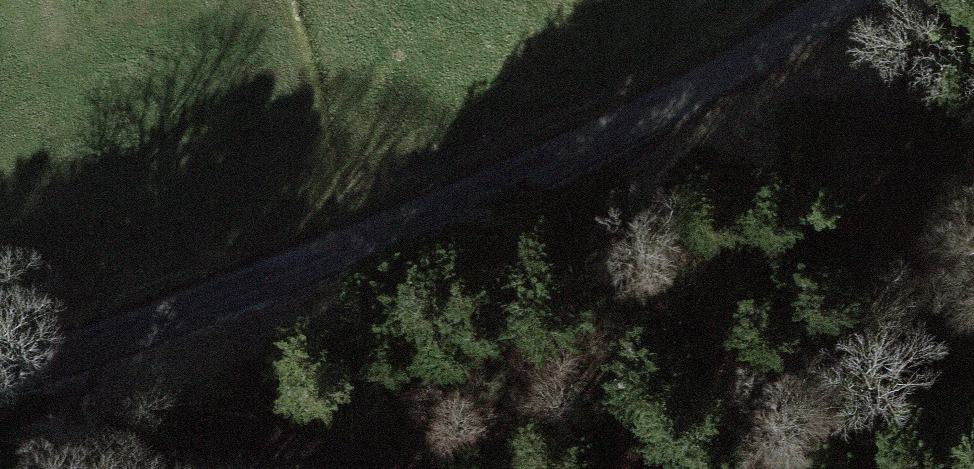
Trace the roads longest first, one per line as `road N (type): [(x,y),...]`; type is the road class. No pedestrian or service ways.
road 1 (track): [(43,364),(91,395),(205,435),(336,448),(956,468)]
road 2 (unclassified): [(845,0),(617,120),(0,380)]

